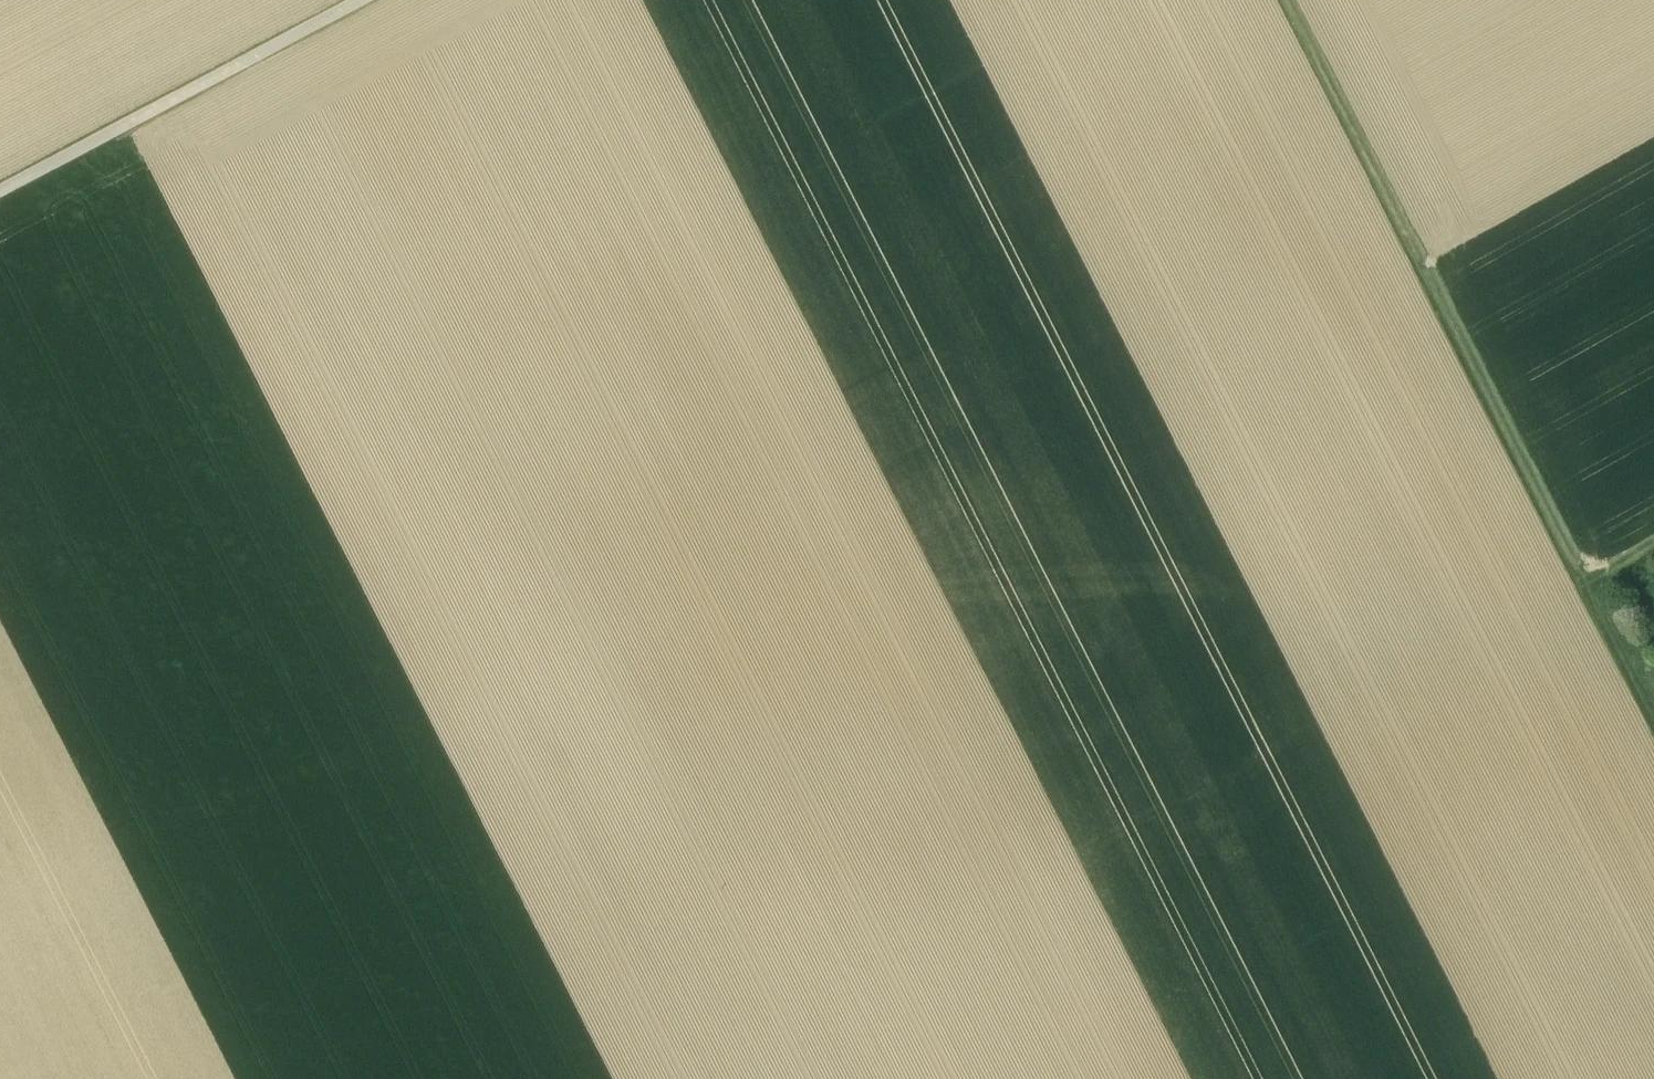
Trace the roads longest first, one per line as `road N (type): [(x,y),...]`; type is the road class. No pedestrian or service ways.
road 1 (track): [(1285,0),(1653,721)]
road 2 (track): [(363,0),(0,191)]

